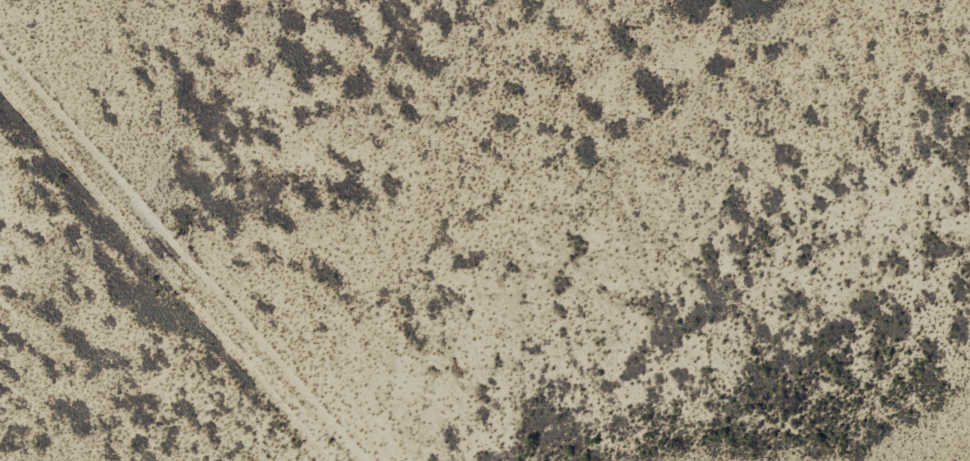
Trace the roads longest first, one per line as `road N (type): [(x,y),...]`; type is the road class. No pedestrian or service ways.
road 1 (track): [(350,460),(0,70)]

